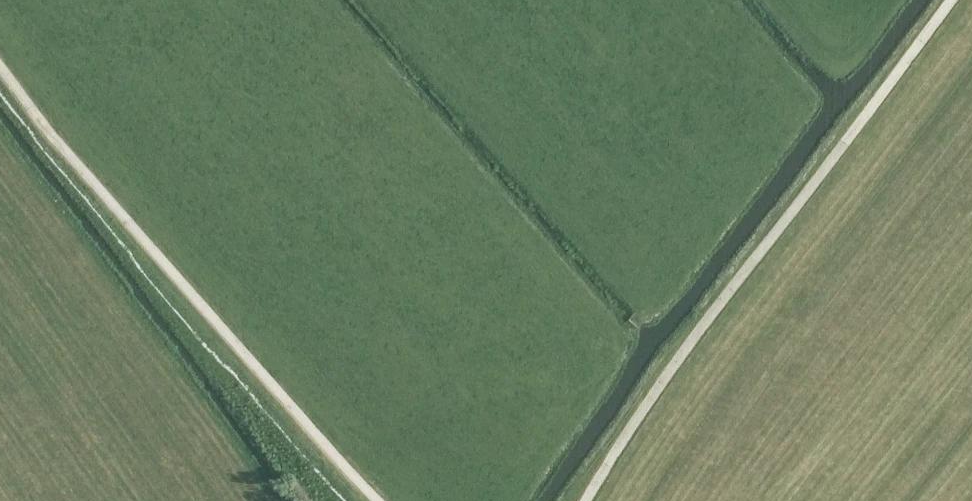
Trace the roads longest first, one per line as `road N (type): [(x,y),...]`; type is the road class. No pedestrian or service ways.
road 1 (track): [(589,500),(640,413),(950,0)]
road 2 (track): [(0,66),(98,190),(374,500)]

